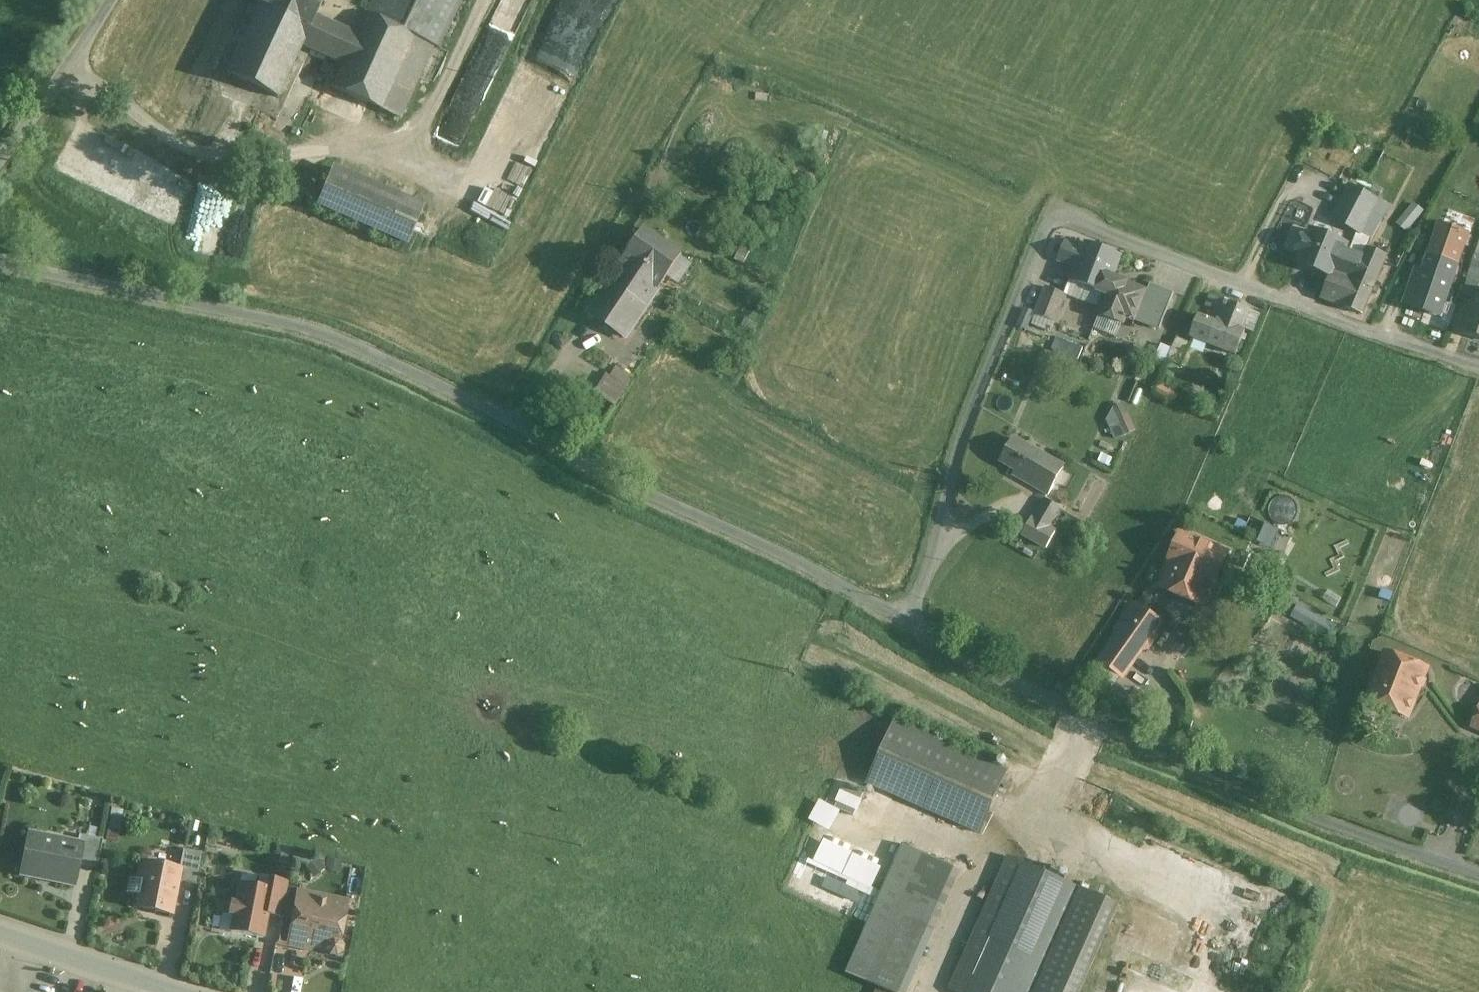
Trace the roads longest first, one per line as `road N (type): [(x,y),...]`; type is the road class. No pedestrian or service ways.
road 1 (unclassified): [(910,621),(312,331),(0,260)]
road 2 (residential): [(910,621),(951,462),(1055,211),(1478,367)]
road 3 (unclassified): [(1478,873),(1102,726),(910,621)]
road 4 (unclassified): [(0,157),(109,0)]
road 5 (tertiary): [(0,933),(167,991)]

